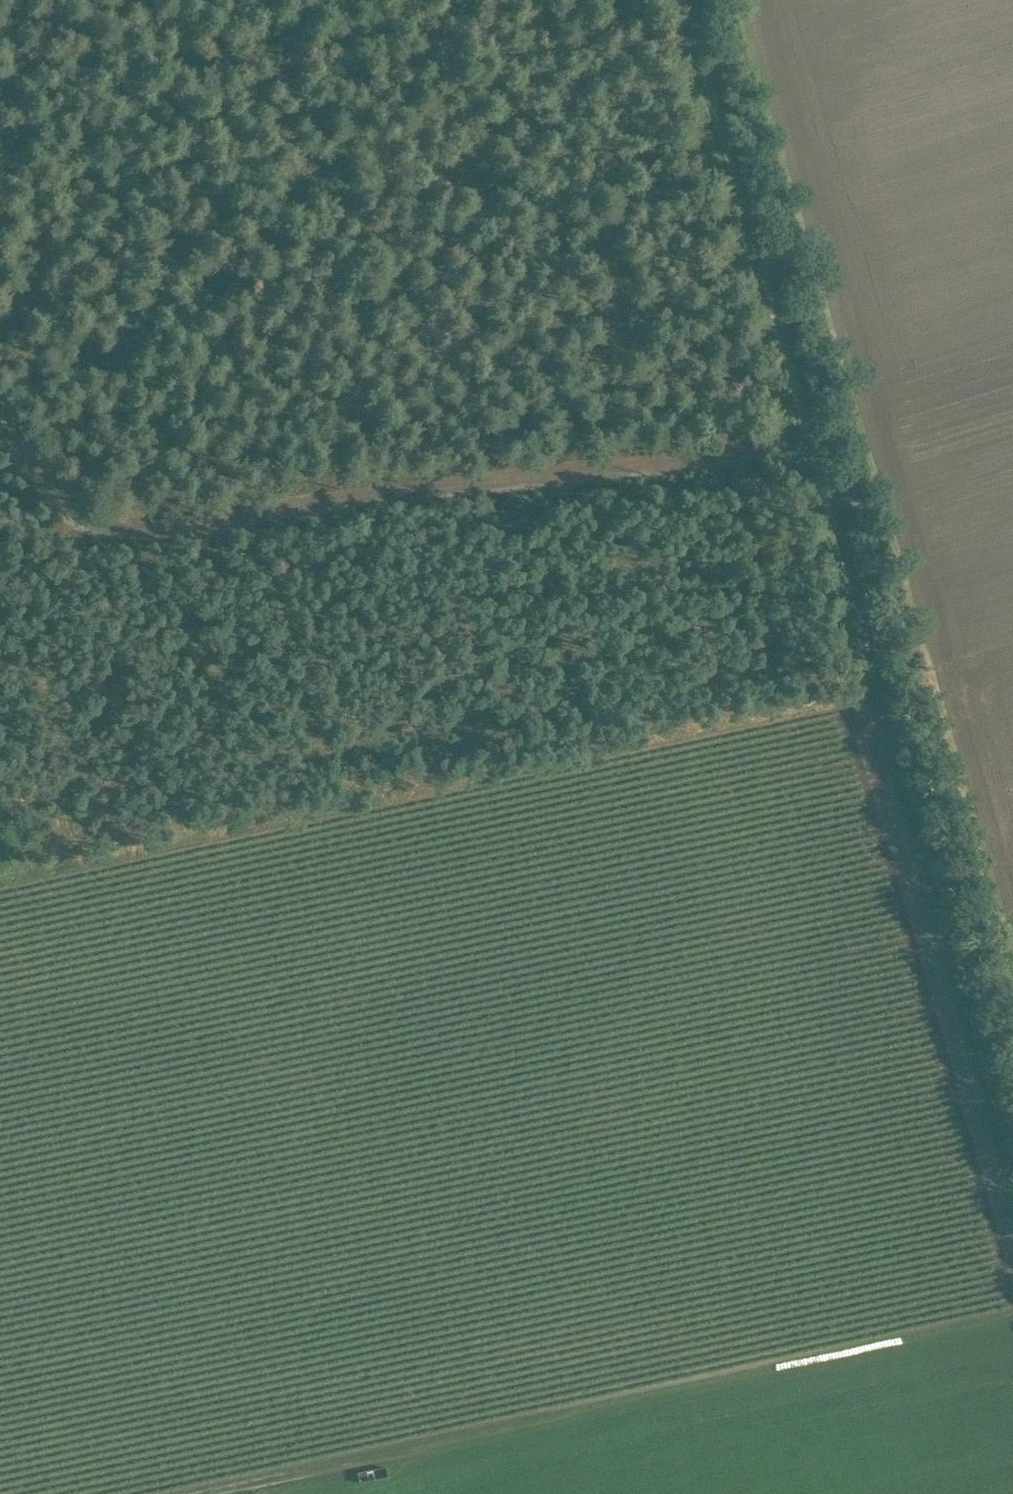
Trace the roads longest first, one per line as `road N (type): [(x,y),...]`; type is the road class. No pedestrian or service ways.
road 1 (track): [(459,1441),(215,1493)]

